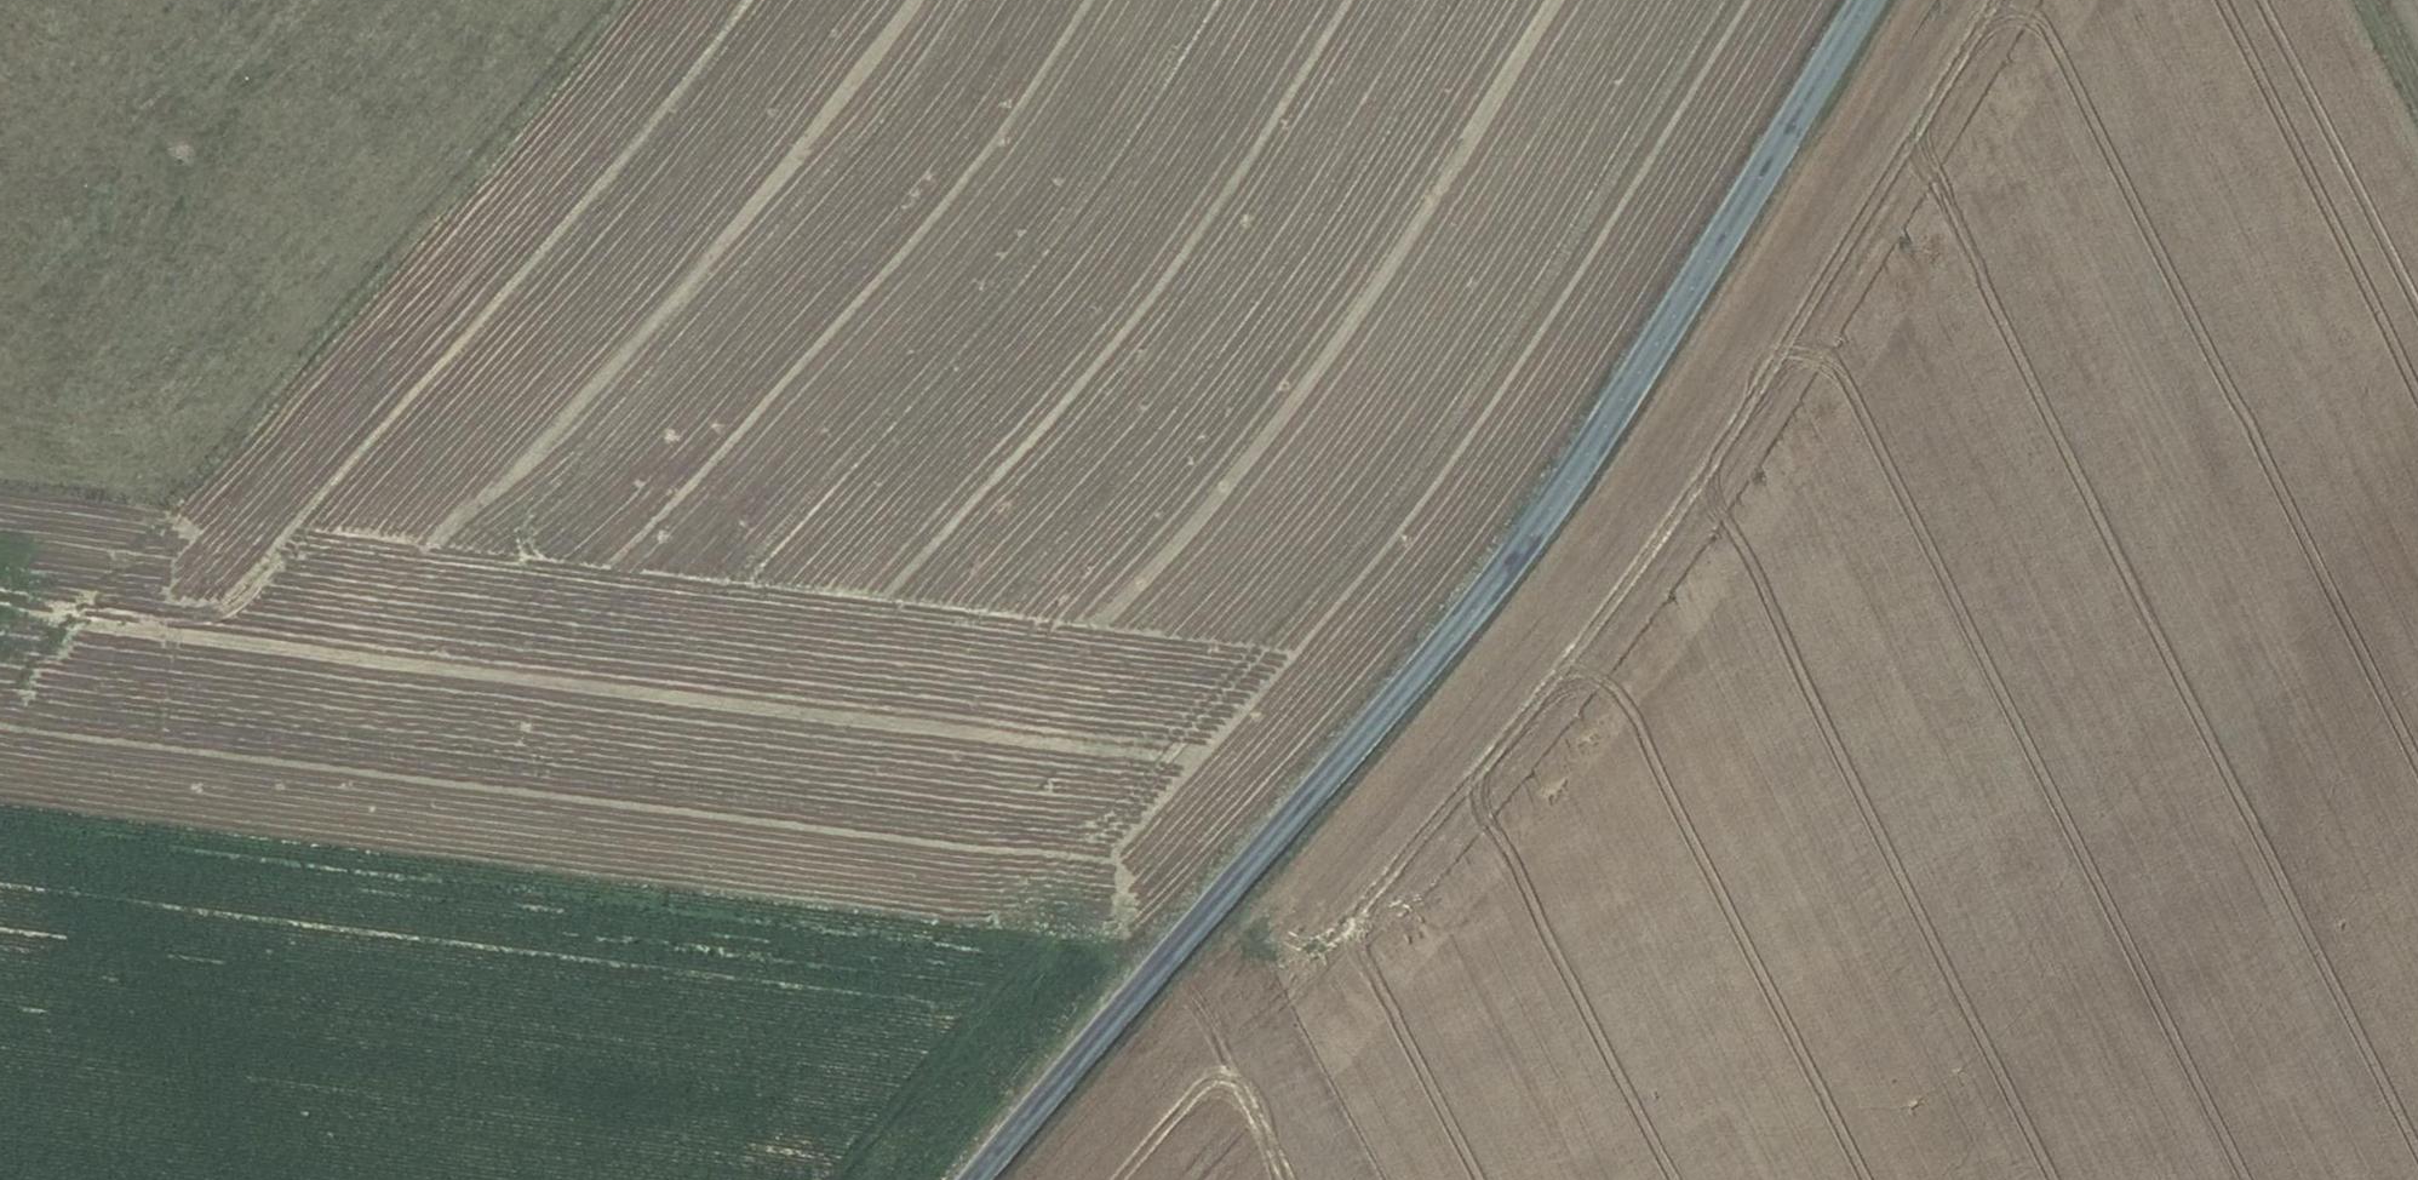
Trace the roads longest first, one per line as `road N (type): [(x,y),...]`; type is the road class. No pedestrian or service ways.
road 1 (tertiary): [(1871,0),(1642,371),(1479,608),(974,1179)]

